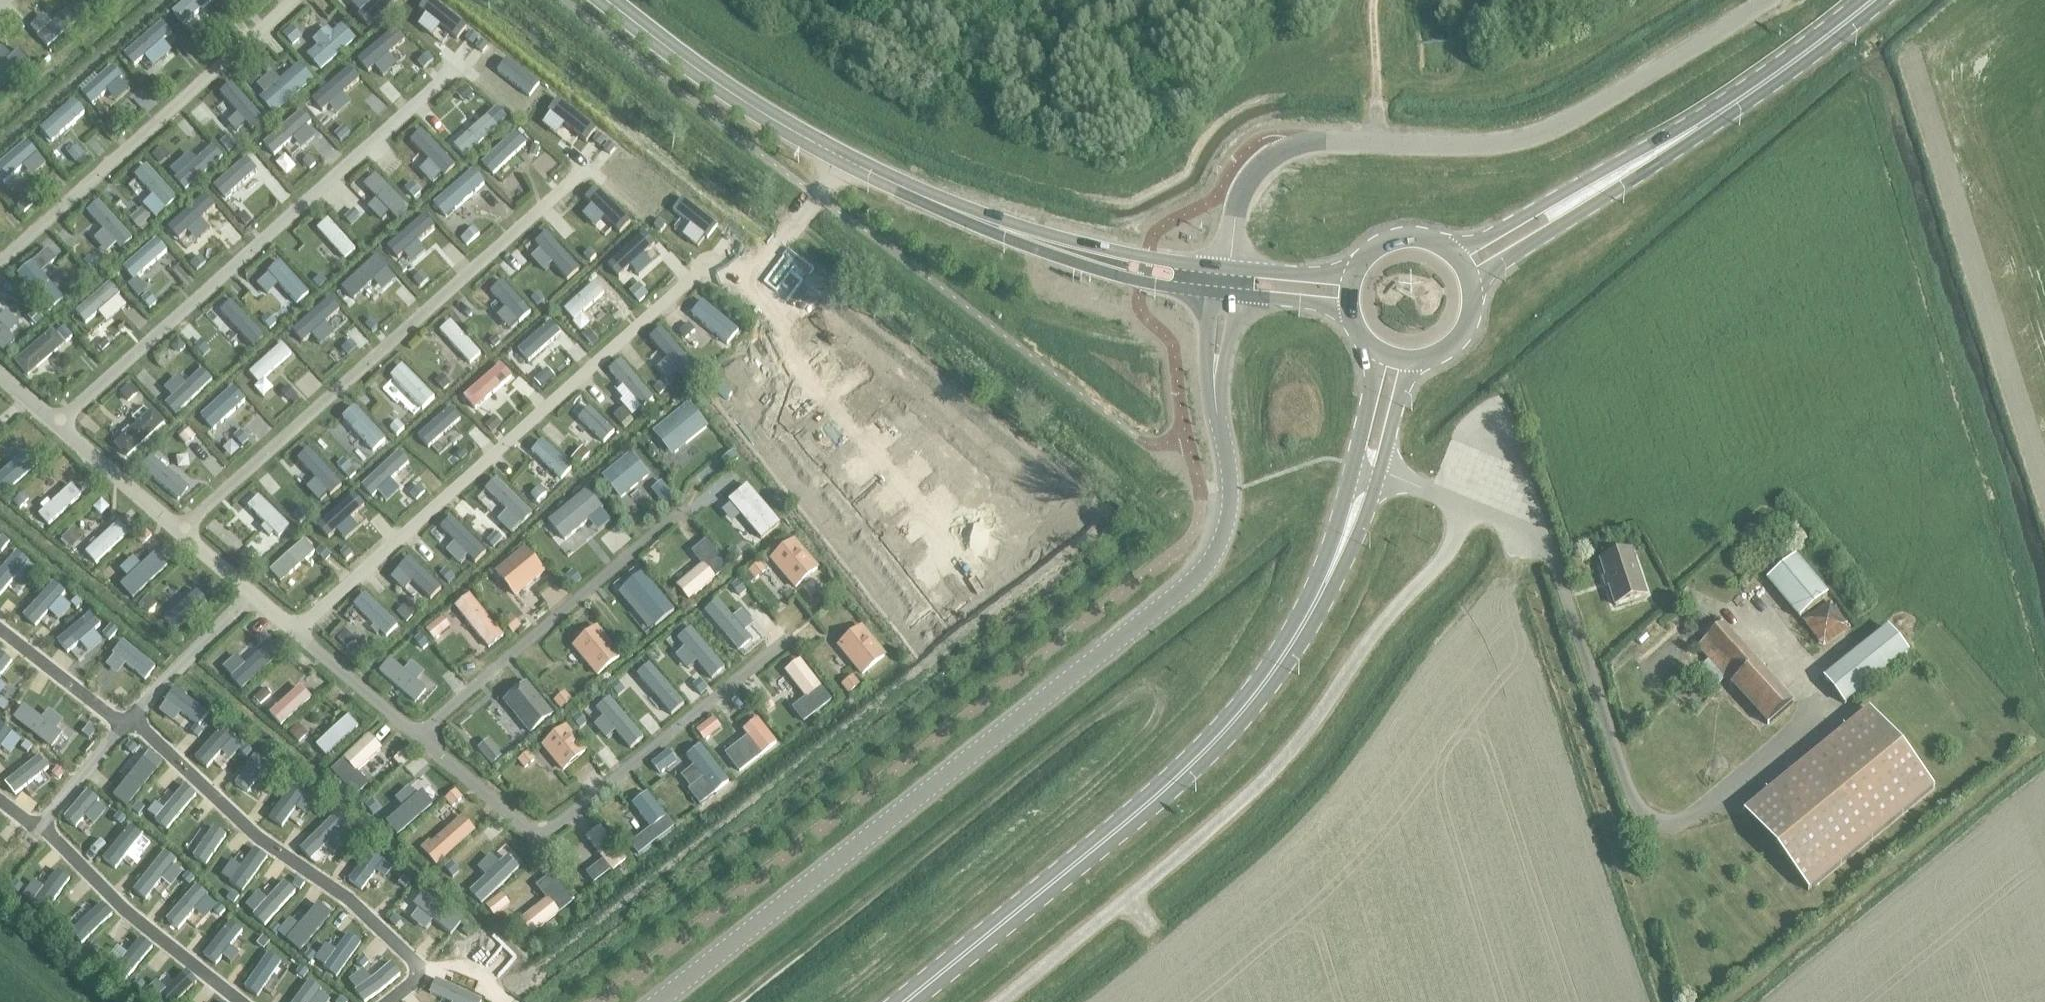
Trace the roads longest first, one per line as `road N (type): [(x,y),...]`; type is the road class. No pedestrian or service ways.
road 1 (unclassified): [(660,1001),(1144,621),(1210,558),(1228,487),(1217,397)]
road 2 (secondary): [(908,1001),(1183,773),(1229,725),(1328,583),(1368,467)]
road 3 (track): [(999,1001),(1298,745),(1389,617),(1448,552),(1466,505)]
road 4 (unclassified): [(1228,268),(1241,182),(1254,155),(1287,139),(1496,144),(1585,115),(1763,0)]
road 5 (tertiary): [(1042,242),(921,196),(795,132),(606,0)]
road 6 (secondary): [(1586,195),(1821,43),(1872,0)]
road 7 (tertiary): [(1228,268),(1042,242)]
road 8 (tertiary): [(1042,242),(1095,271),(1216,292)]
road 9 (secondary): [(1586,195),(1538,207),(1457,254)]
road 10 (secondary): [(1473,280),(1552,229),(1586,195)]
road 11 (tertiary): [(1356,273),(1228,268)]
road 12 (secondary): [(1409,362),(1443,354),(1467,330),(1473,280)]

